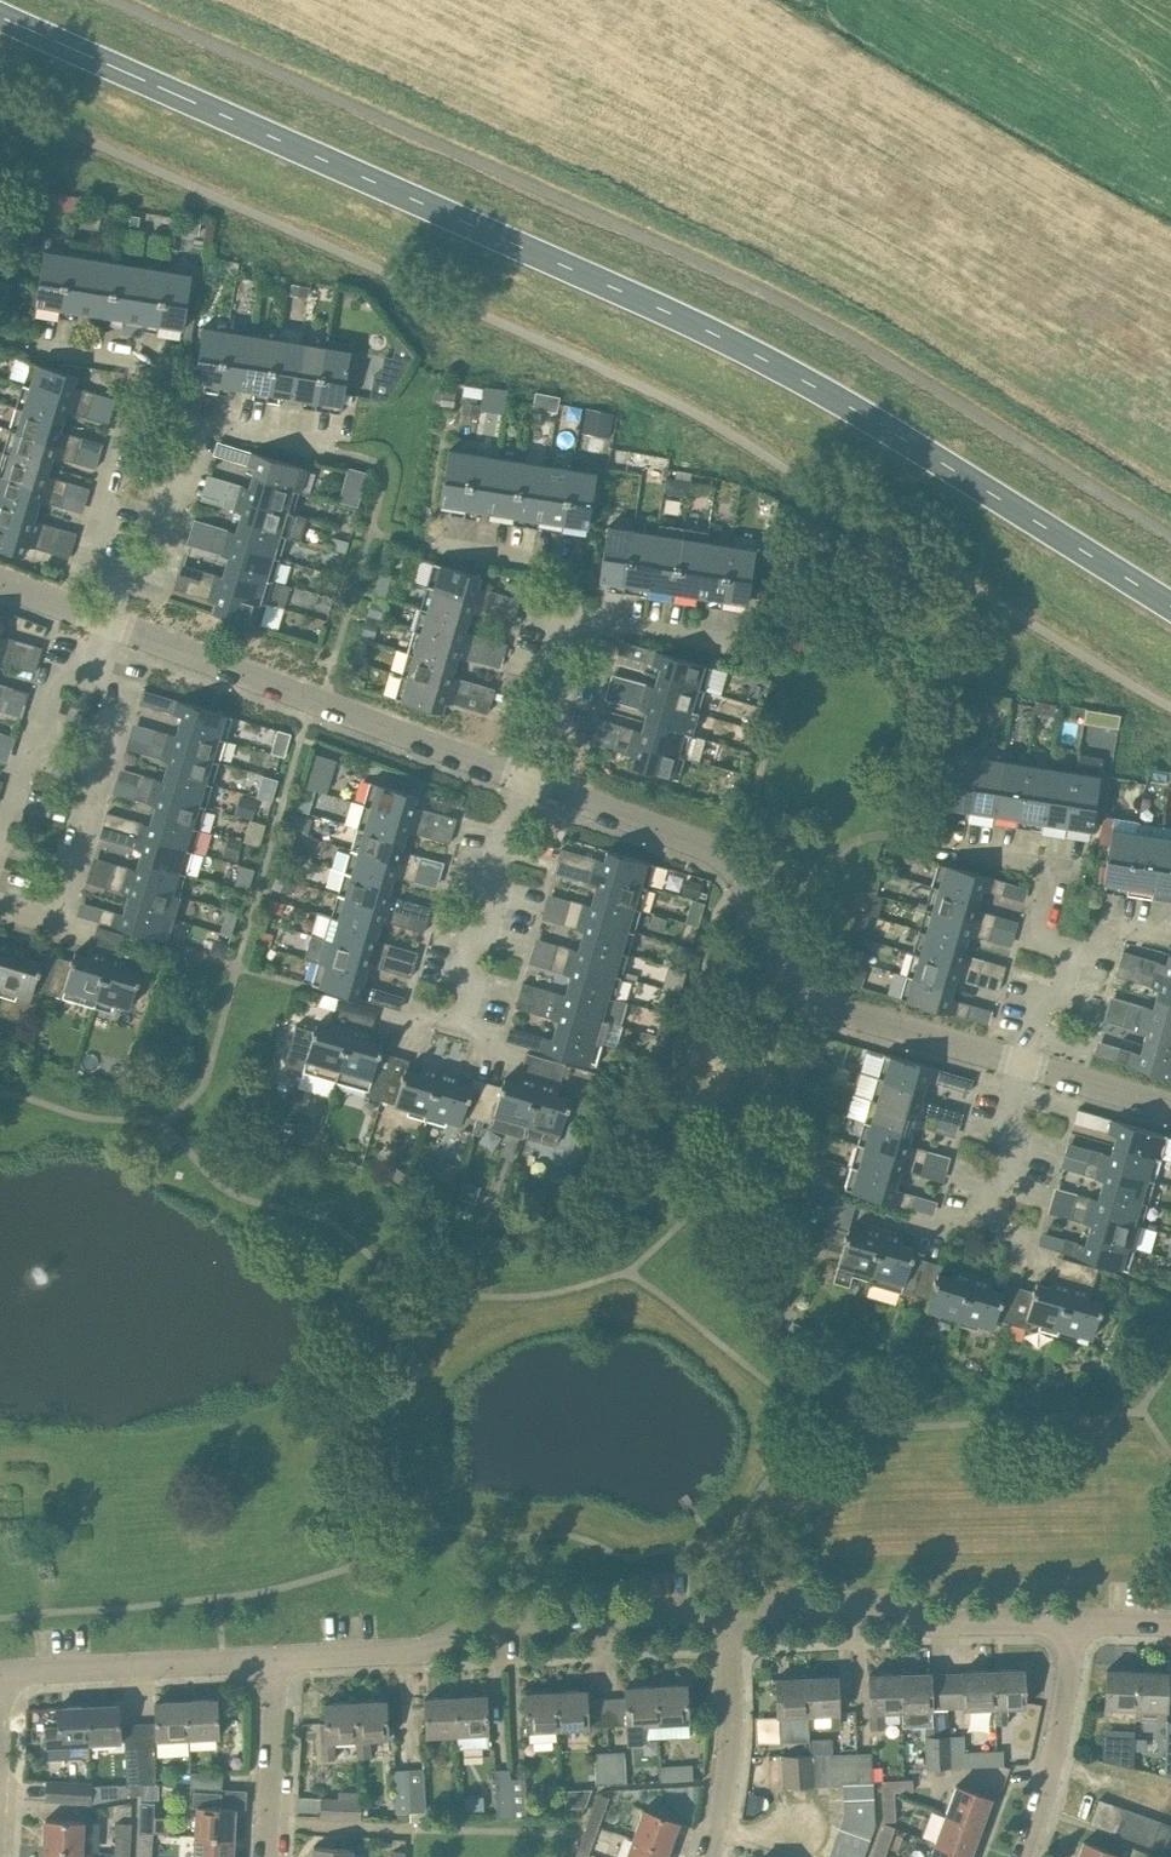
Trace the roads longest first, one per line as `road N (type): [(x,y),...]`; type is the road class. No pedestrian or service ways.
road 1 (primary): [(1170,605),(728,341),(0,12)]
road 2 (unclassified): [(1027,1064),(833,1010),(799,979),(739,878),(711,853),(527,784)]
road 3 (unclassified): [(276,1657),(421,1651),(480,1622),(730,1611)]
road 4 (unclassified): [(527,784),(109,623)]
road 5 (unclassified): [(730,1611),(886,1602),(933,1624),(1072,1620)]
road 6 (residential): [(50,919),(119,687),(90,676)]
road 7 (unclassified): [(4,1673),(276,1657)]
road 8 (residential): [(460,1030),(470,998),(461,977),(471,943),(486,935),(499,846),(527,784)]
road 9 (residential): [(707,1856),(732,1733),(730,1611)]
road 10 (residential): [(1025,1856),(1043,1807),(1072,1620)]
road 11 (residential): [(90,676),(61,668),(0,858)]
road 12 (residential): [(1072,952),(1044,933),(1058,869),(942,842)]
road 13 (residential): [(126,563),(85,553),(126,420),(161,413)]
road 14 (residential): [(267,1856),(276,1657)]
road 15 (residential): [(22,339),(163,370),(161,413)]
road 16 (residential): [(126,563),(156,572),(198,423)]
road 17 (residential): [(572,614),(564,571),(435,529)]
road 18 (residential): [(527,784),(572,614)]
road 19 (residential): [(739,644),(572,614)]
road 20 (residential): [(983,1216),(1020,1136),(1008,1118),(1027,1064)]
road 21 (unclassified): [(1170,1104),(1027,1064)]
road 22 (residential): [(329,444),(198,423)]
road 23 (residential): [(1027,1064),(1040,1007),(1060,992),(1072,952)]

